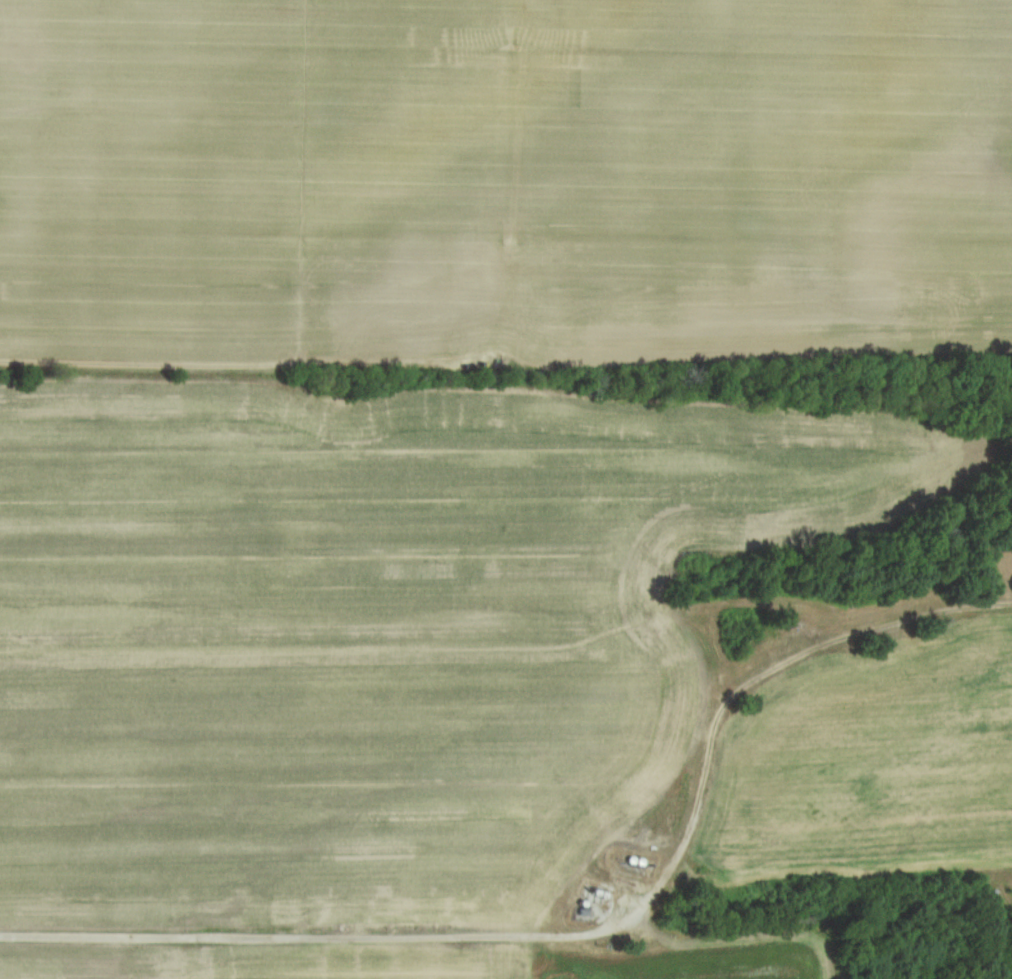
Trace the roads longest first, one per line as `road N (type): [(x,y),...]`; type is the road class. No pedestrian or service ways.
road 1 (track): [(0,937),(576,937),(635,924),(658,902),(686,849),(722,717),(753,684),(848,637),(1011,604)]

